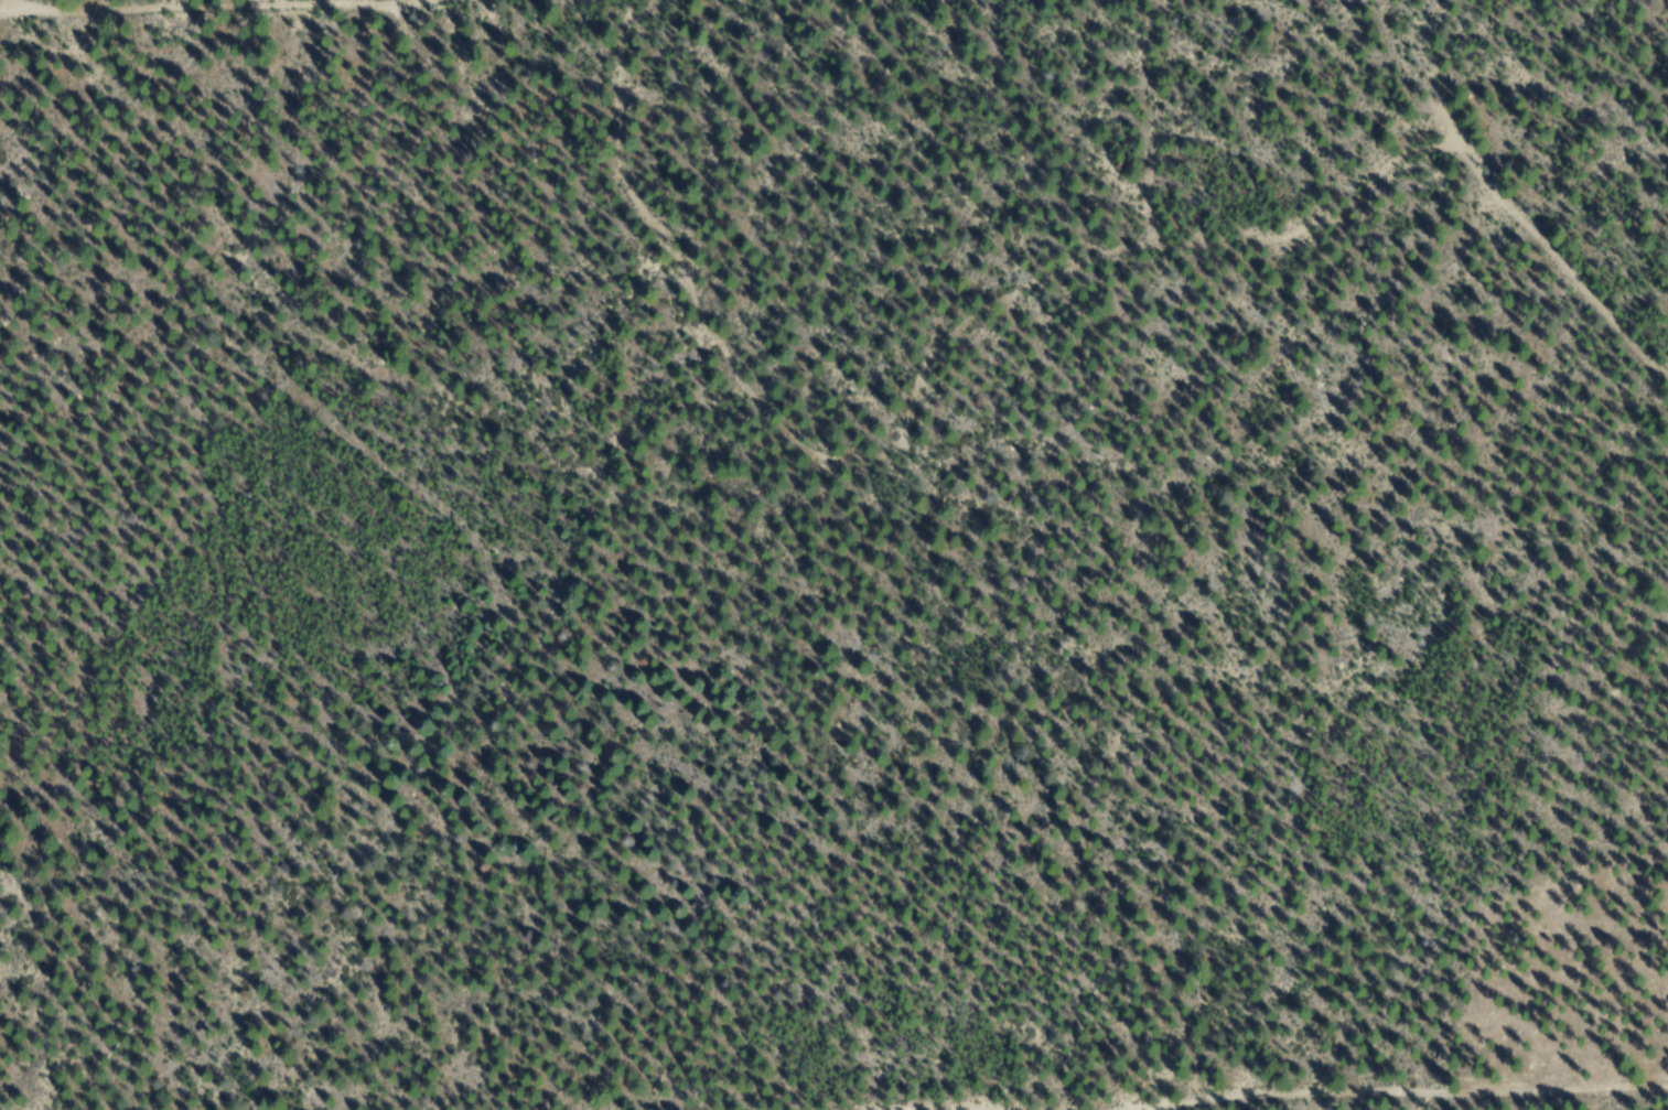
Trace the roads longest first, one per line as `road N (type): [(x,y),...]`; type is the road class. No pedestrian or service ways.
road 1 (track): [(598,1109),(745,1060),(977,1022),(1667,1021)]
road 2 (track): [(0,62),(622,12),(639,0)]
road 3 (track): [(1667,416),(1465,169)]

